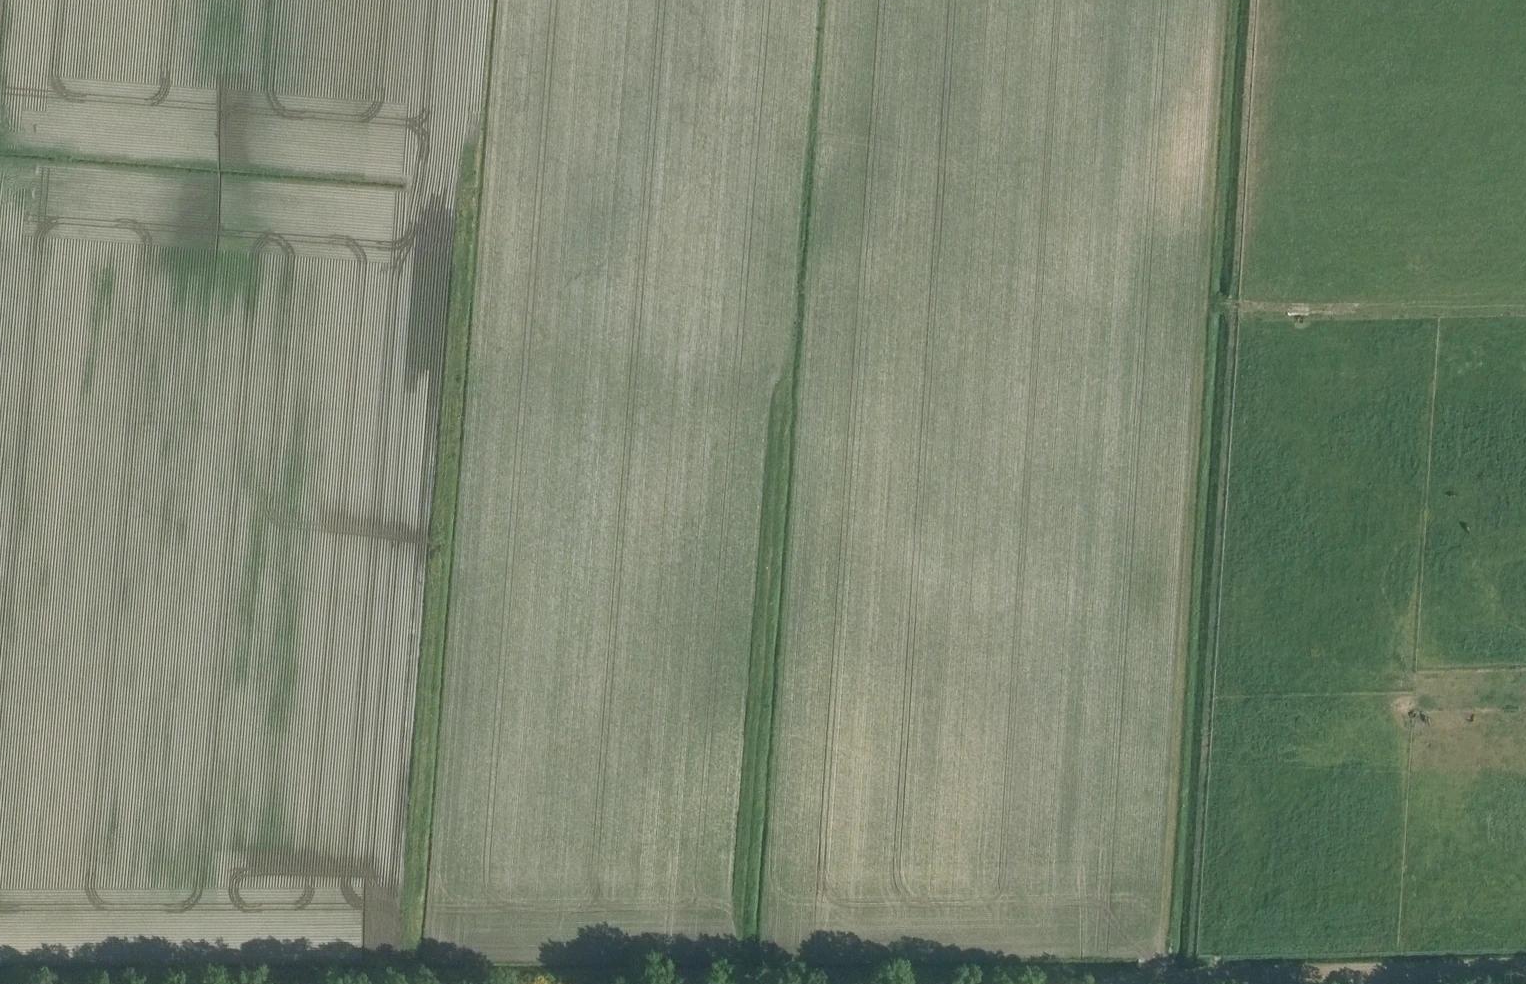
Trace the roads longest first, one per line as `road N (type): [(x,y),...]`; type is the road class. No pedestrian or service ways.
road 1 (track): [(1525,976),(1198,983)]

